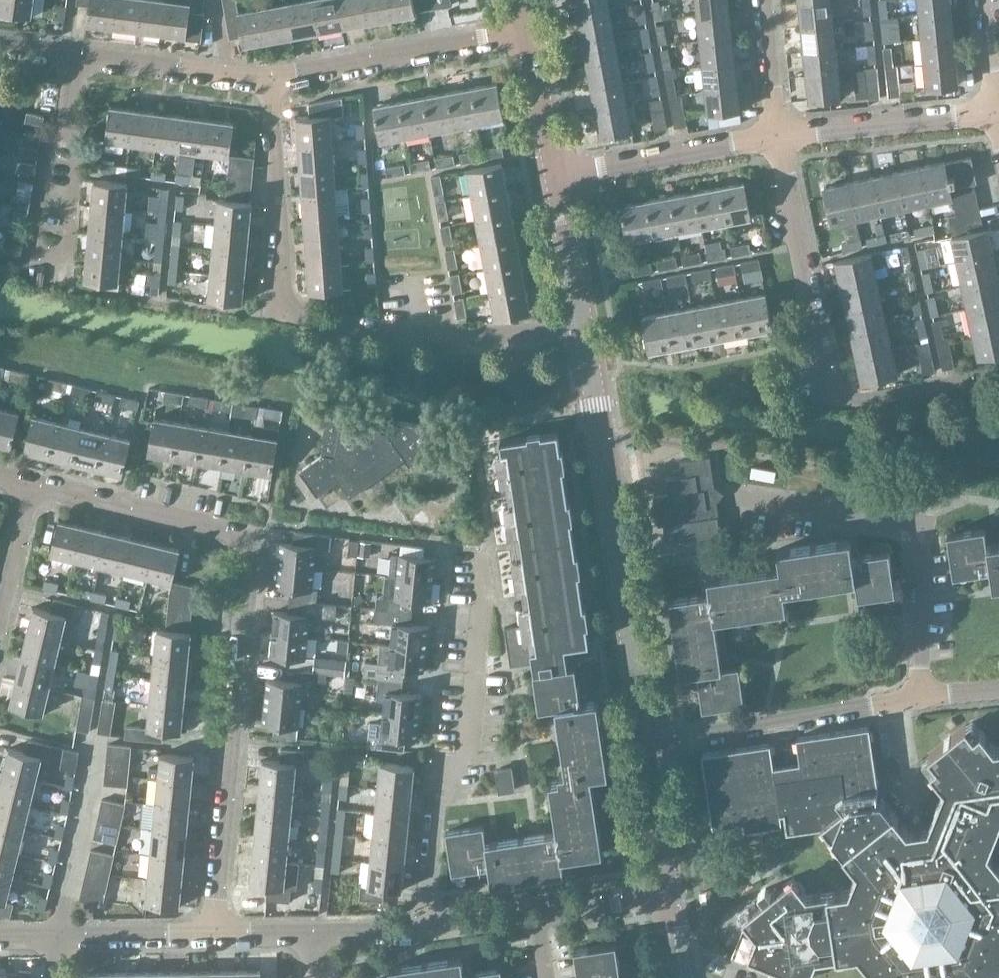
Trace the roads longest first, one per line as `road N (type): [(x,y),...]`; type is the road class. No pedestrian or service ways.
road 1 (residential): [(214,938),(254,534),(35,486)]
road 2 (residential): [(586,331),(407,340),(289,318),(273,82)]
road 3 (tertiary): [(647,733),(586,331)]
road 4 (residential): [(440,925),(440,792),(472,741),(484,546)]
road 5 (residential): [(920,692),(925,527),(768,500)]
road 6 (residential): [(647,733),(920,692)]
road 7 (residential): [(833,402),(780,135)]
road 8 (residential): [(531,23),(273,82)]
road 9 (residential): [(667,894),(440,925)]
road 10 (residential): [(557,175),(780,135)]
road 11 (residential): [(780,135),(998,110)]
road 12 (residential): [(60,939),(95,739)]
road 13 (residential): [(78,57),(42,253)]
road 14 (residential): [(273,82),(78,57)]
road 15 (residential): [(833,402),(900,406),(998,390)]
road 16 (tertiary): [(667,894),(647,733)]
road 17 (tertiary): [(586,331),(557,175)]
road 18 (tertiary): [(557,175),(531,23)]
road 19 (residential): [(214,938),(60,939)]
road 20 (residential): [(0,621),(35,486)]
road 21 (residential): [(780,135),(760,0)]
road 22 (residential): [(440,925),(313,937)]

